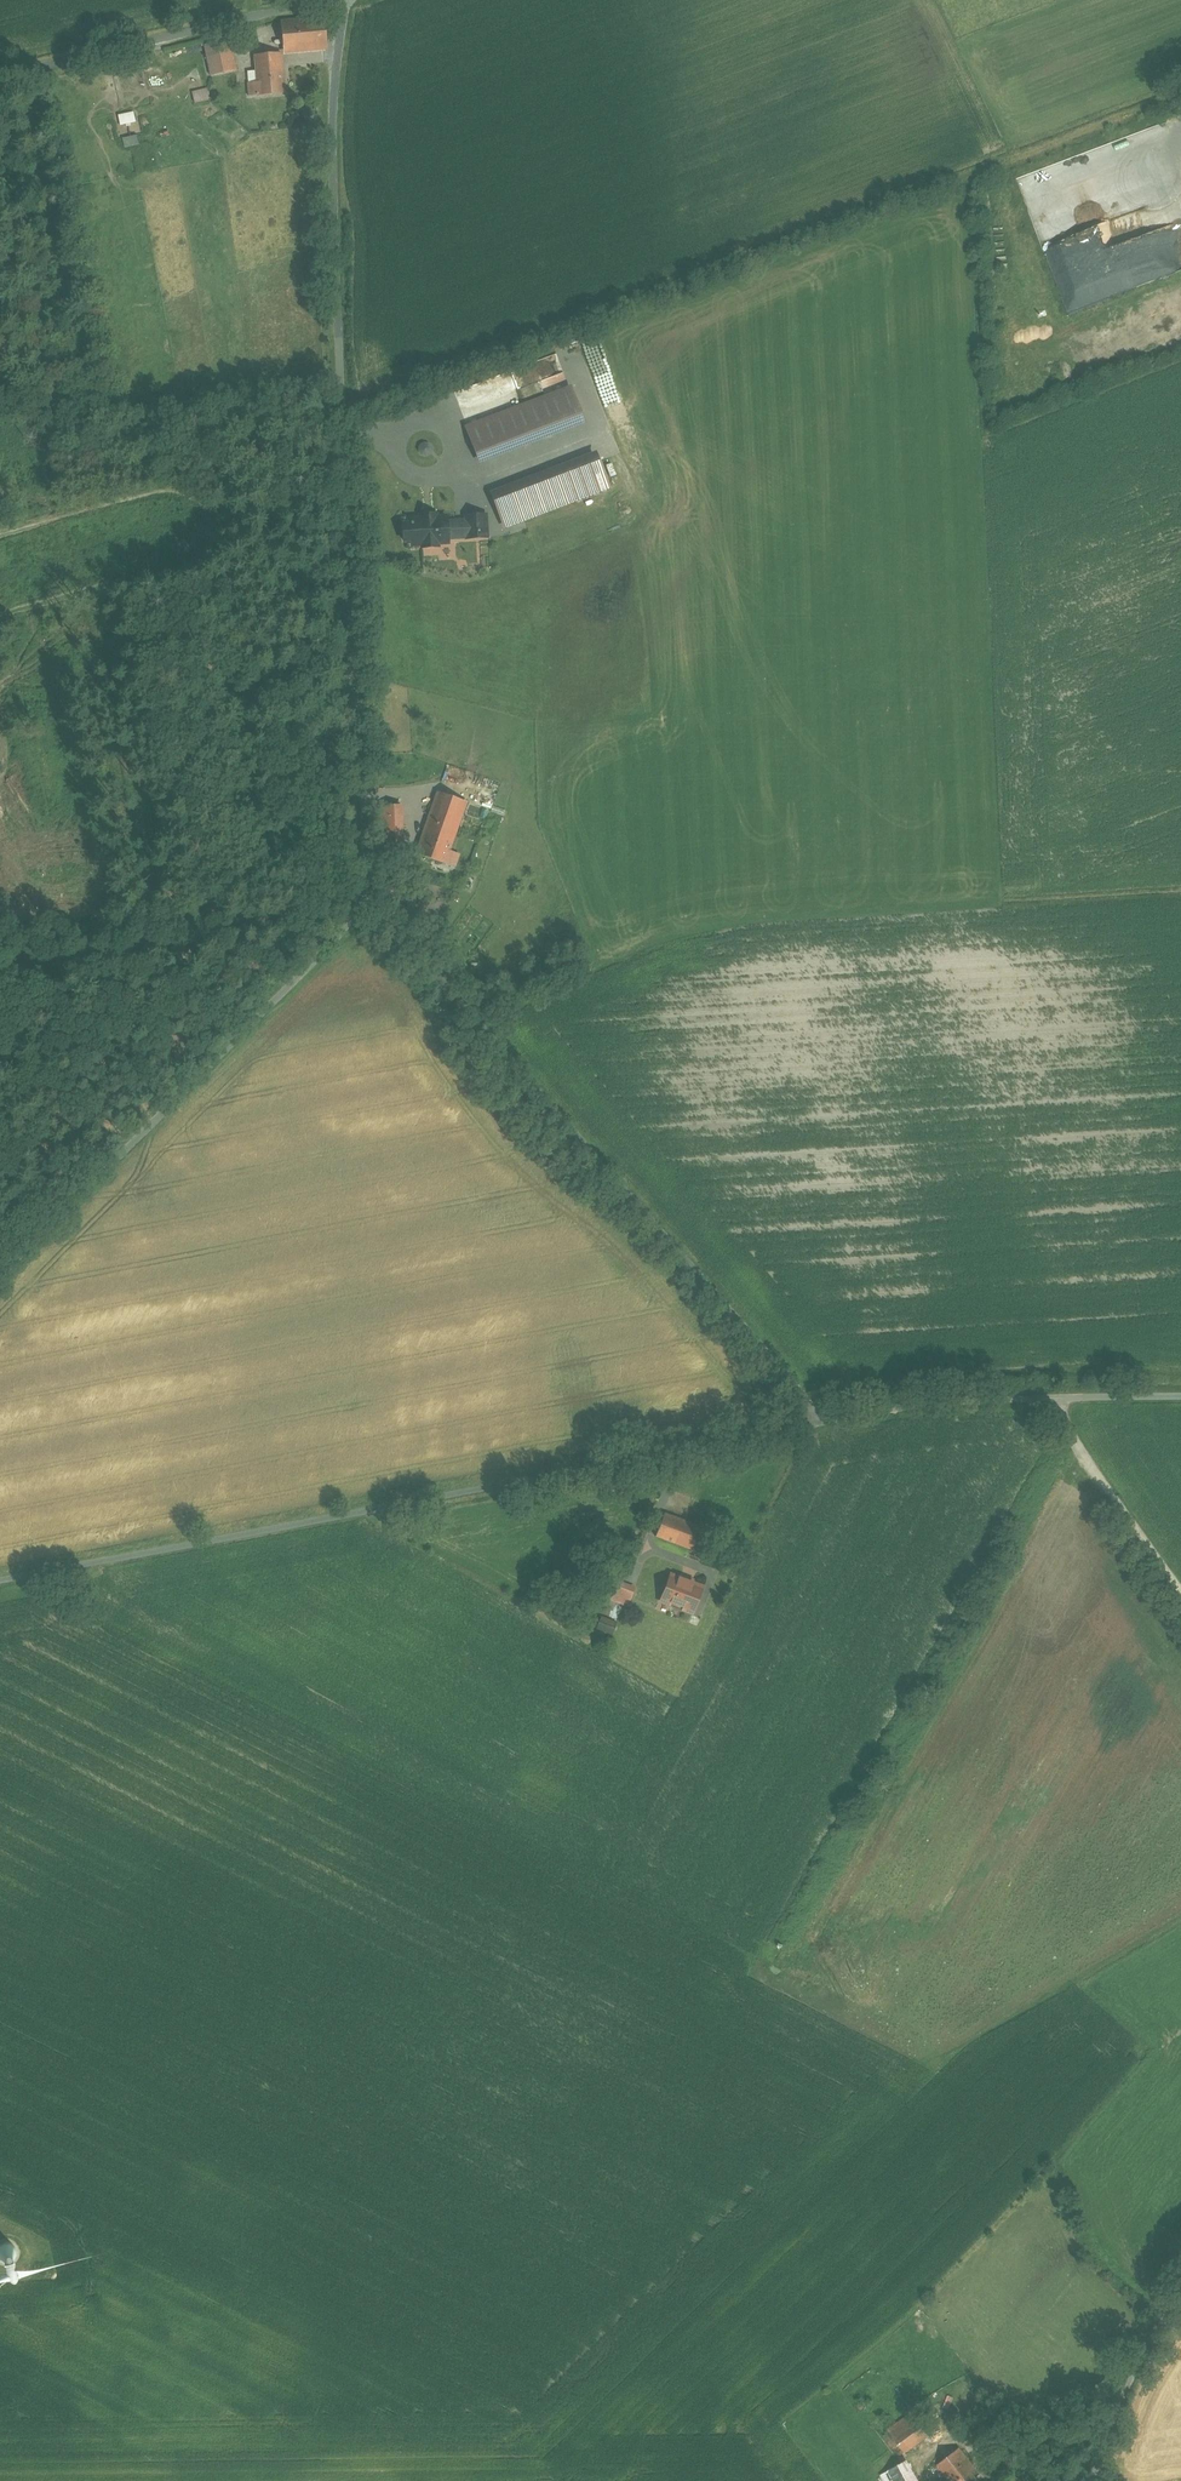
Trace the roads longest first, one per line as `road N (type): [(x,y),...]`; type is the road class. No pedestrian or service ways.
road 1 (unclassified): [(369,900),(336,76),(349,0)]
road 2 (unclassified): [(821,1418),(0,1578)]
road 3 (unclassified): [(821,1418),(369,900)]
road 4 (unclassified): [(0,1274),(369,900)]
road 5 (track): [(0,983),(369,900)]
road 6 (track): [(348,485),(212,519),(172,491),(0,536)]
road 7 (unclassified): [(1180,1395),(935,1404),(821,1418)]
road 8 (unclassified): [(0,70),(338,0)]
road 9 (track): [(212,519),(198,558),(0,614)]
road 10 (track): [(1180,1586),(1050,1399)]
road 11 (unclassified): [(1180,2287),(1119,2356),(1067,2480)]

